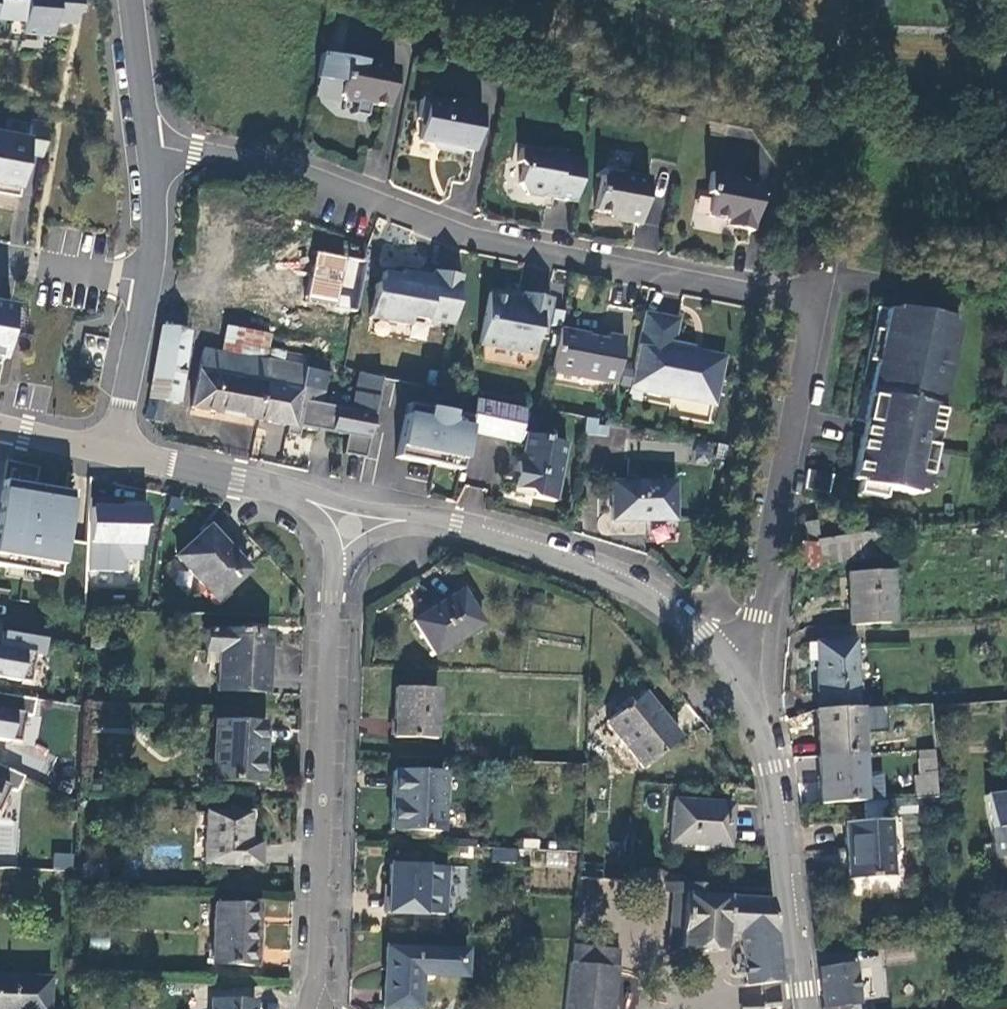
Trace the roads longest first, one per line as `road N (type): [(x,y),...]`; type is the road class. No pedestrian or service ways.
road 1 (residential): [(727,670),(752,618),(817,301),(474,235),(287,165),(147,146)]
road 2 (residential): [(334,574),(318,971),(305,1008)]
road 3 (residential): [(798,1008),(772,767),(727,670)]
road 4 (residential): [(727,670),(663,605),(591,569),(453,522)]
road 5 (residential): [(291,493),(110,451)]
road 6 (residential): [(110,451),(144,287)]
road 7 (residential): [(453,522),(291,493)]
road 8 (residential): [(147,146),(135,0)]
road 9 (residential): [(144,287),(0,262)]
road 10 (residential): [(453,522),(391,528),(363,542),(334,574)]

